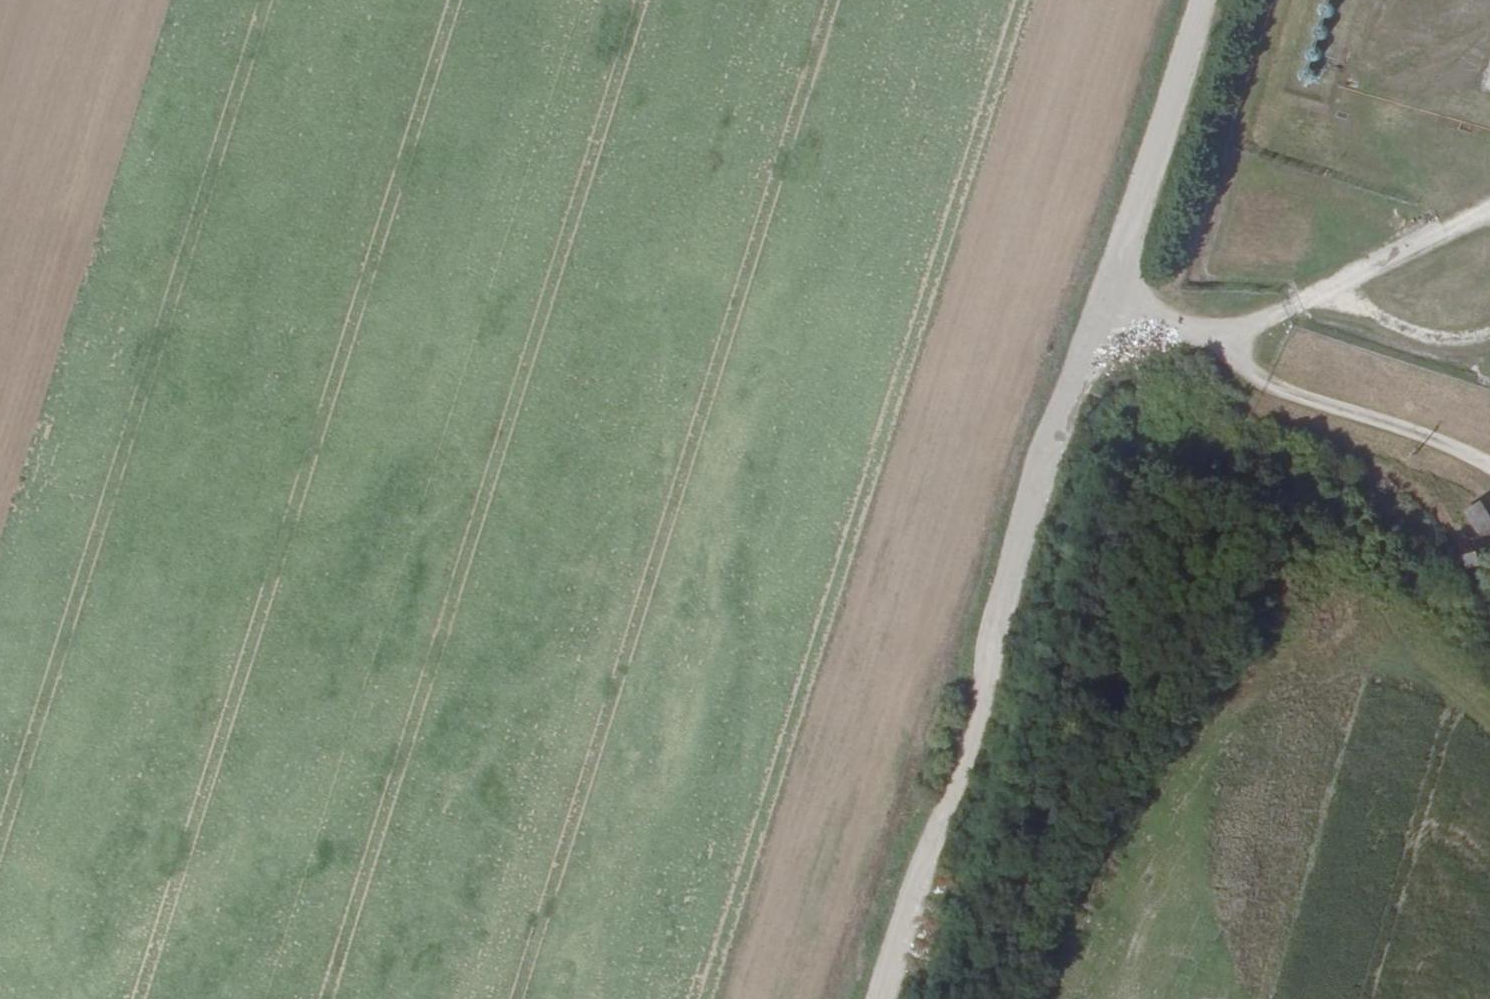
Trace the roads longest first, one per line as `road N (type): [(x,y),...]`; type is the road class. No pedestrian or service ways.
road 1 (track): [(1098,324),(1068,387),(994,636),(976,740),(881,998)]
road 2 (track): [(1098,324),(1201,0)]

